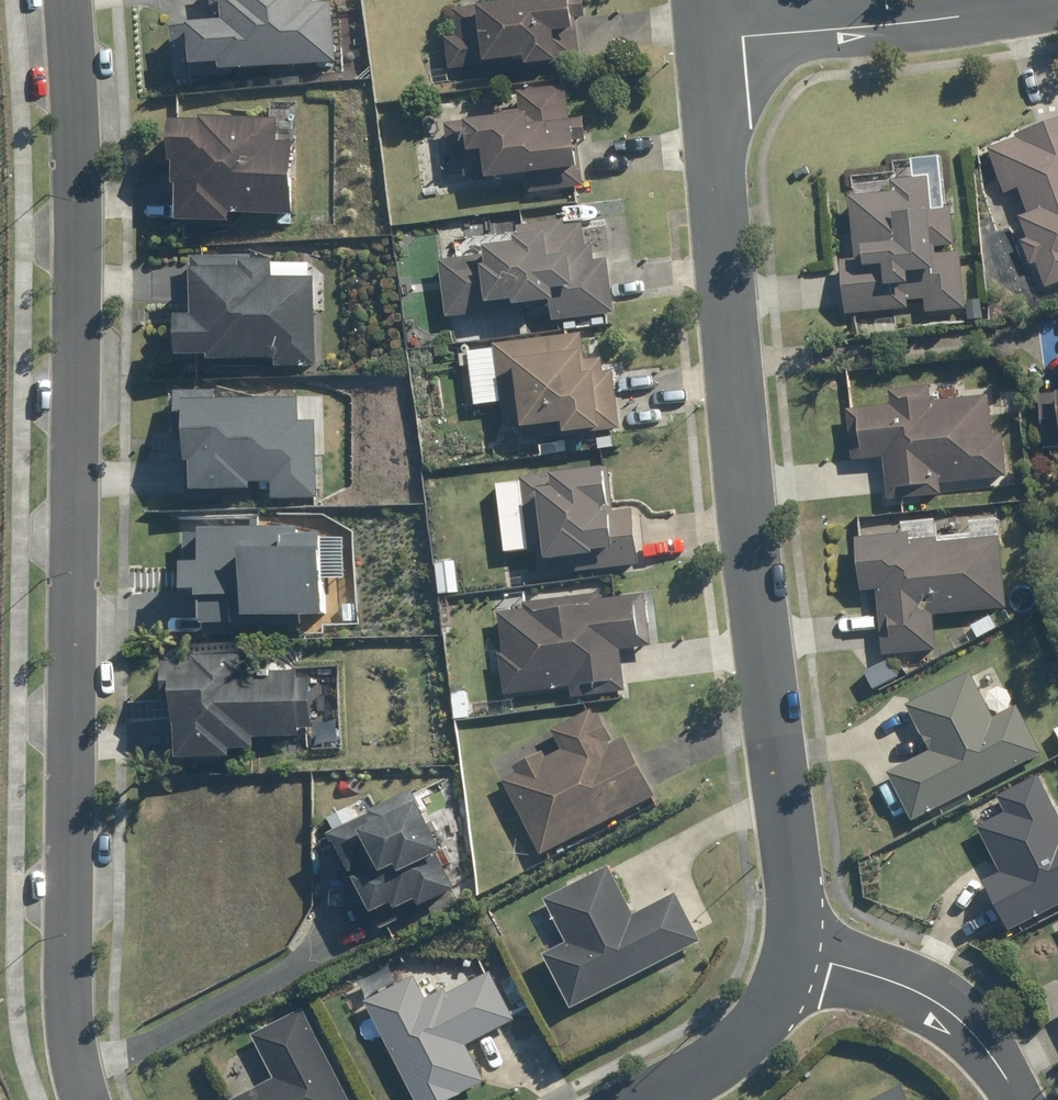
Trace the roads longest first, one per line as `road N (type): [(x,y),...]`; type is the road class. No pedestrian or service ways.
road 1 (residential): [(87,1099),(69,987),(79,142),(68,0)]
road 2 (residential): [(796,951),(796,894),(728,304),(710,43)]
road 3 (residential): [(710,43),(1018,0)]
road 4 (residential): [(1016,1099),(985,1045),(942,1001),(796,951)]
road 5 (residential): [(796,951),(746,1036),(714,1062),(640,1099)]

